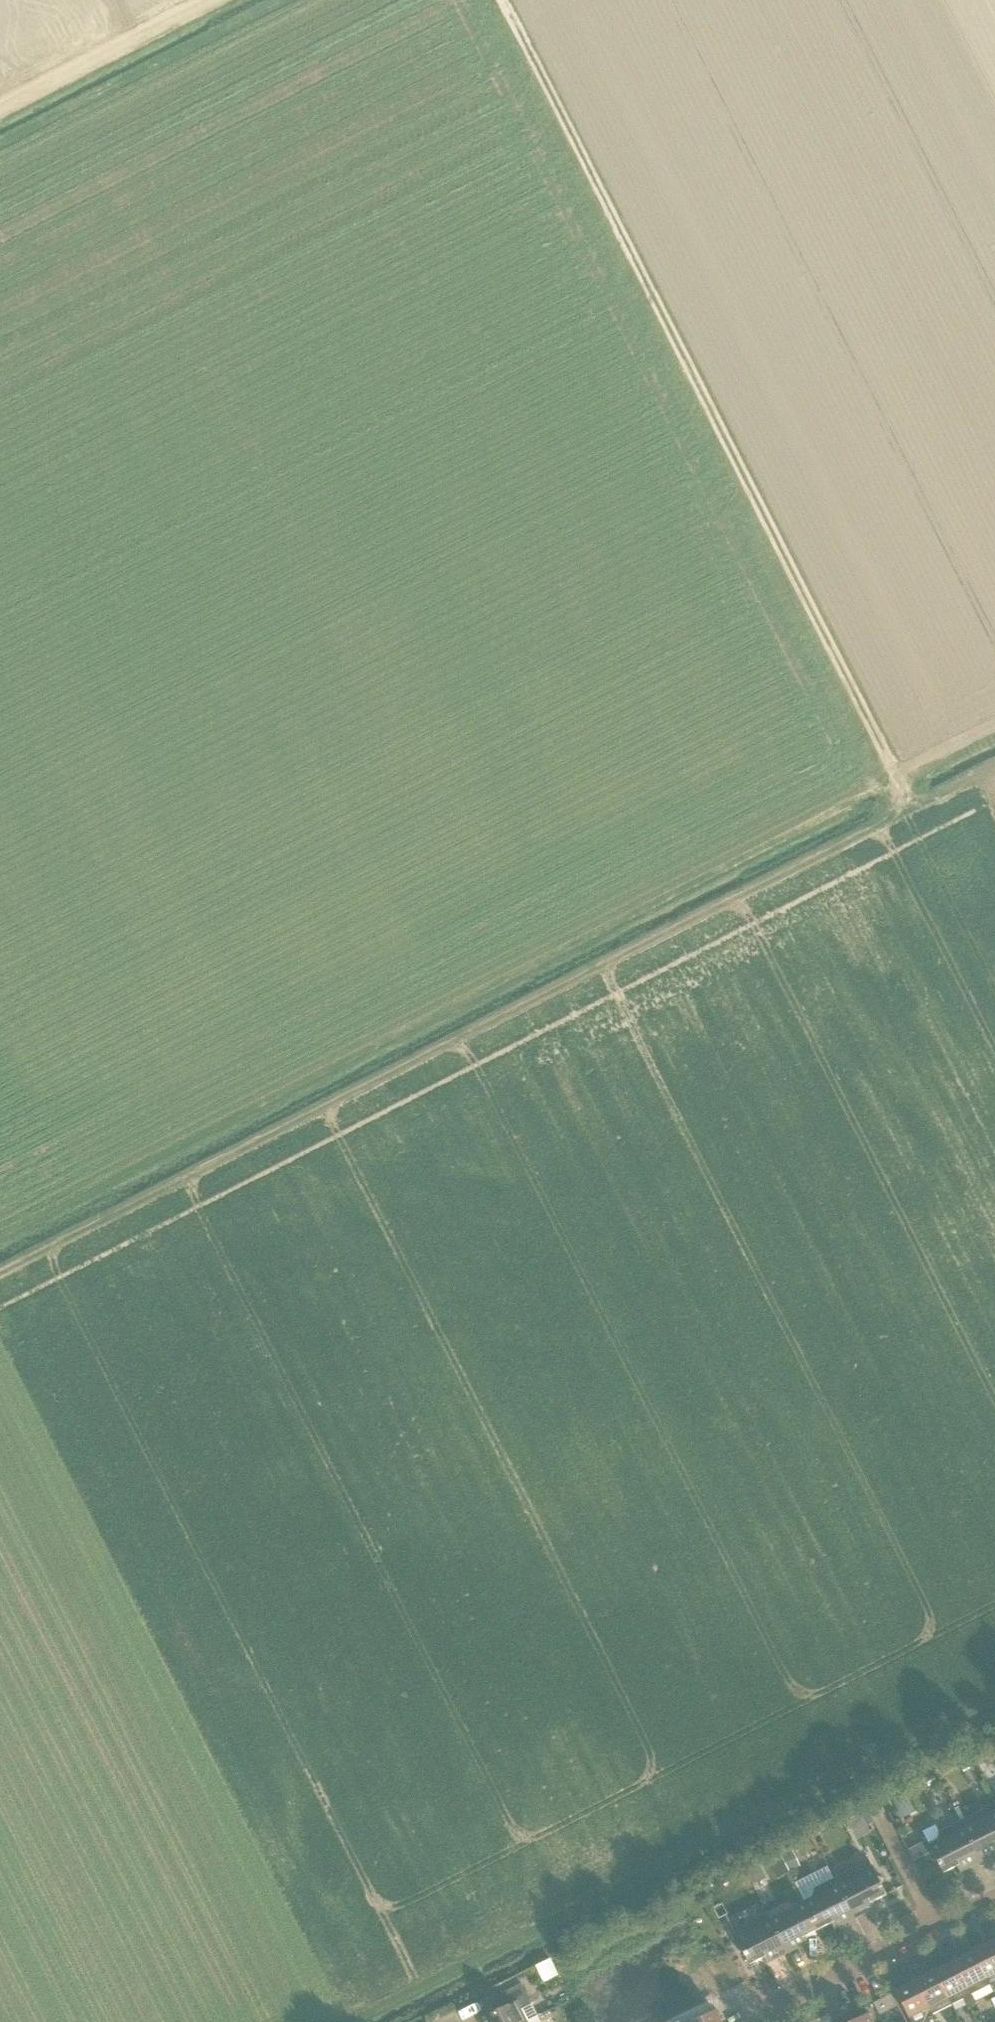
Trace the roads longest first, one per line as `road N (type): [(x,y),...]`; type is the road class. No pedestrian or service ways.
road 1 (residential): [(777,2021),(771,2010),(994,1897)]

